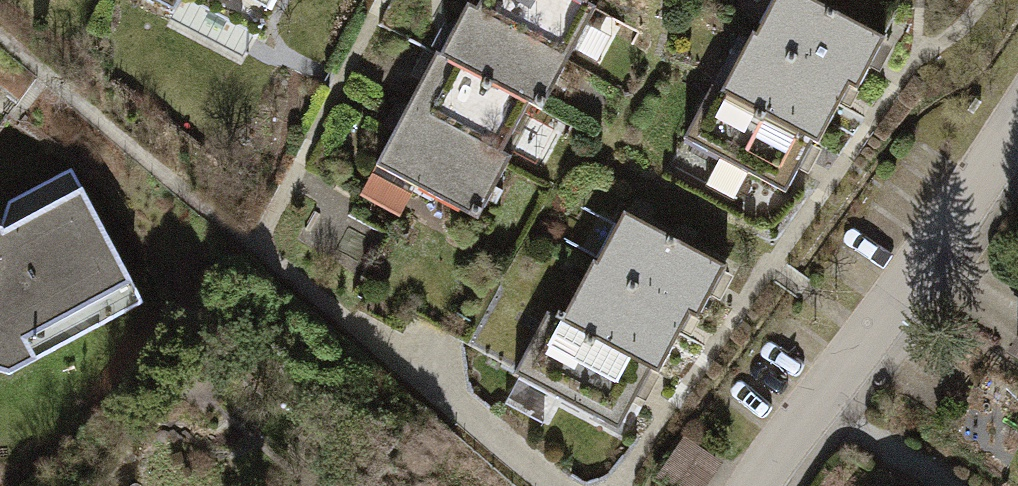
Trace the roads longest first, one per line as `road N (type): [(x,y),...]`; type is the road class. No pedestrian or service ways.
road 1 (residential): [(747,485),(1017,118)]

